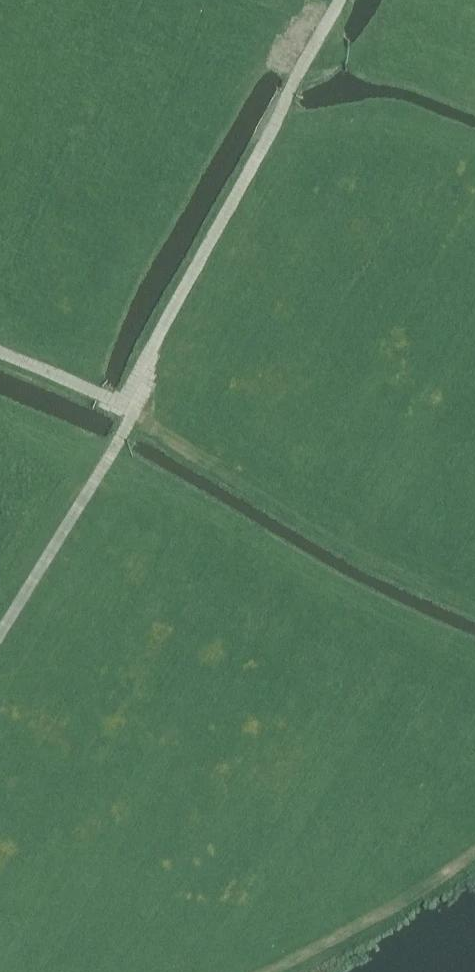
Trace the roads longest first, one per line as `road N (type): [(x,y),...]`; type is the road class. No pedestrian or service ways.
road 1 (track): [(0,355),(129,412),(139,377),(340,0)]
road 2 (track): [(474,610),(332,545),(129,412)]
road 3 (track): [(0,630),(129,412)]

